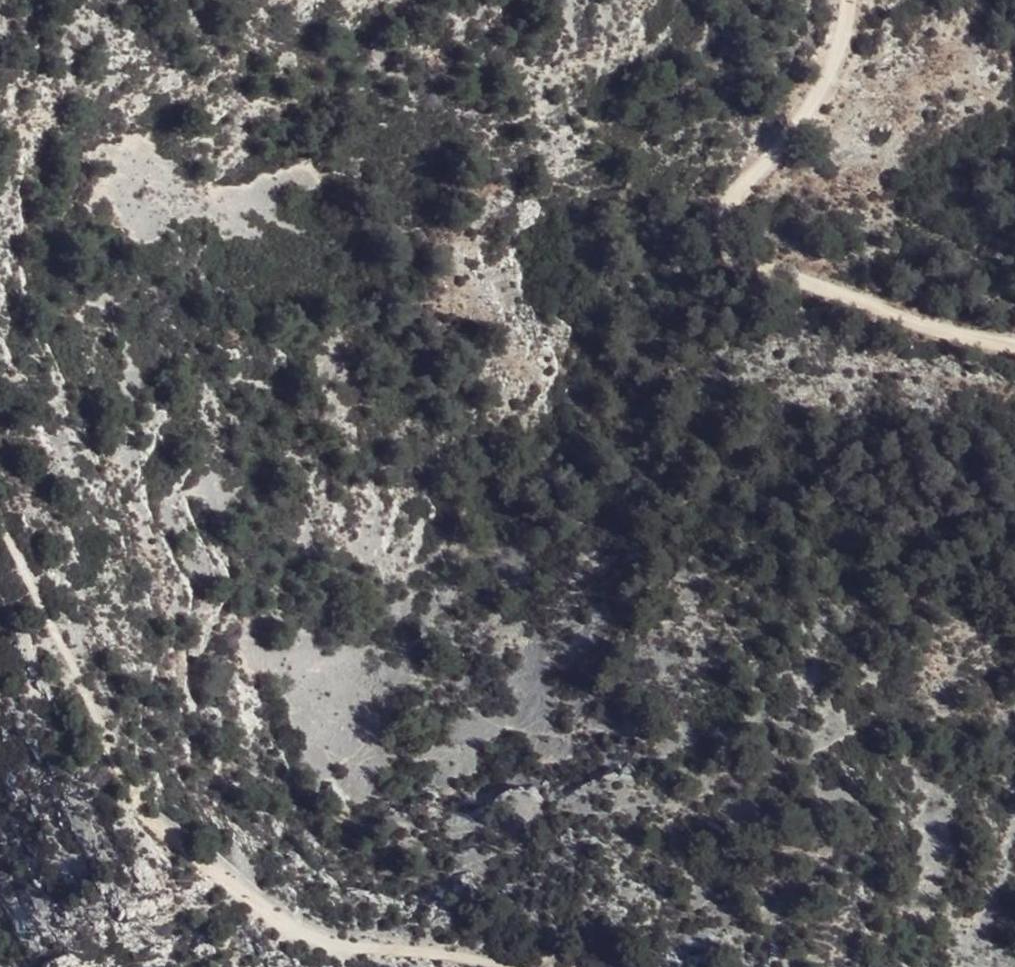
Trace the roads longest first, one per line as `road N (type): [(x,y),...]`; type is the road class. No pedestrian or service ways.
road 1 (track): [(0,525),(144,814),(298,932),(498,966)]
road 2 (track): [(846,0),(814,107),(735,198),(730,254),(788,282),(1014,346)]

